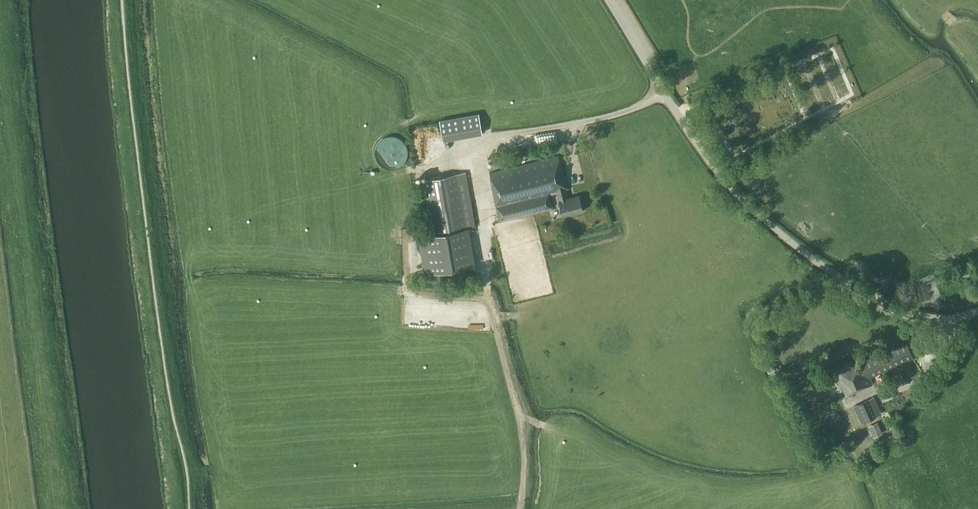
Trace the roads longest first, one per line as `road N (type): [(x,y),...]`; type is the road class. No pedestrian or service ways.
road 1 (unclassified): [(977,310),(924,316),(880,300),(788,240),(717,170),(609,0)]

